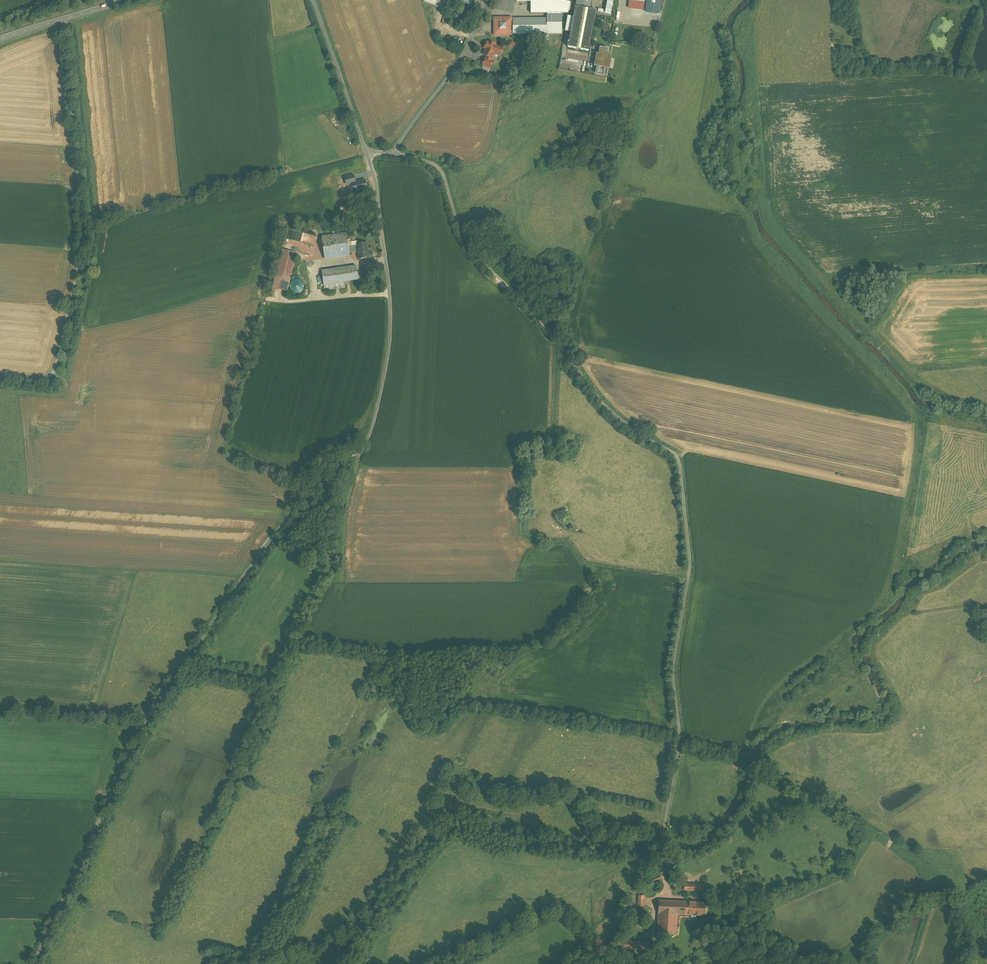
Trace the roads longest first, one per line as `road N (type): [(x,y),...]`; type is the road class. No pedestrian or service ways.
road 1 (residential): [(368,152),(391,323),(367,440),(328,464),(268,539),(149,713),(32,963)]
road 2 (residential): [(395,145),(441,166),(476,251),(529,302),(602,398),(680,460),(690,557),(674,662),(680,727),(662,876)]
road 3 (residential): [(488,0),(452,70),(395,145)]
road 4 (residential): [(314,0),(368,152)]
road 5 (tertiary): [(0,40),(129,0)]

